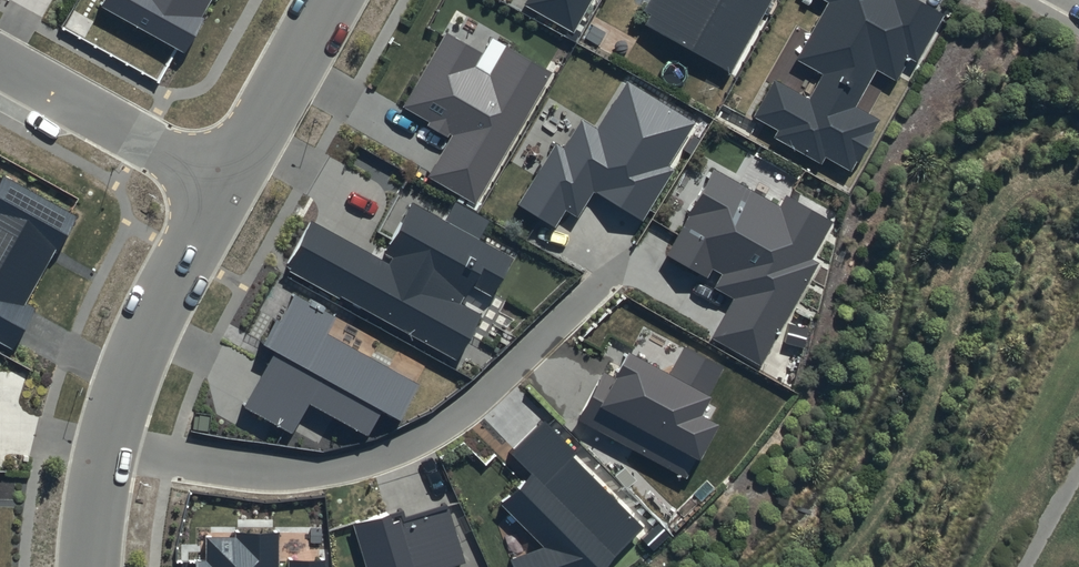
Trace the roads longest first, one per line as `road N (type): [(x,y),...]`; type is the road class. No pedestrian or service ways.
road 1 (residential): [(102,445),(286,470),(415,441),(473,407),(611,274)]
road 2 (residential): [(224,185),(128,365),(102,445)]
road 3 (residential): [(224,185),(0,61)]
road 4 (residential): [(329,0),(224,185)]
road 5 (residential): [(102,445),(90,566)]

